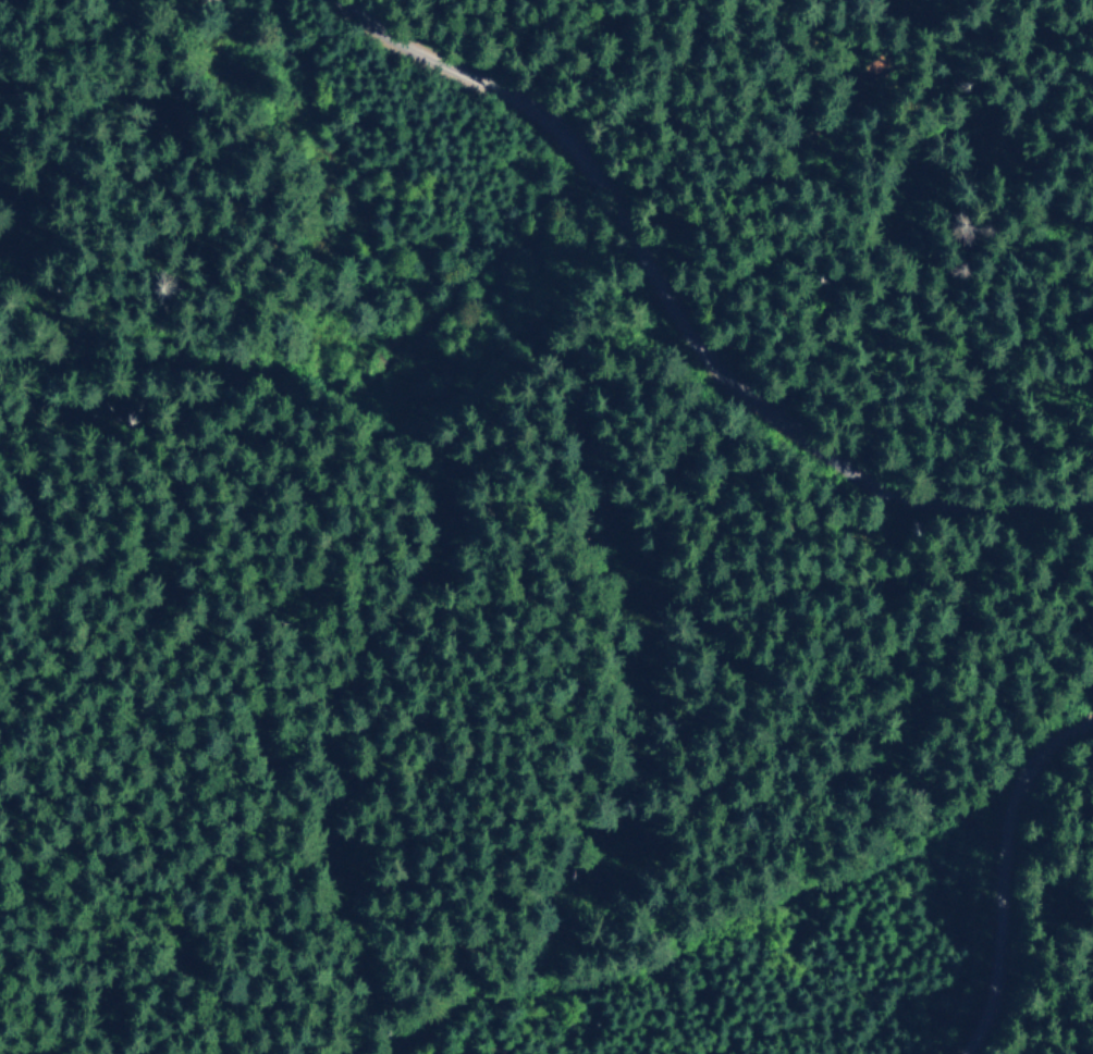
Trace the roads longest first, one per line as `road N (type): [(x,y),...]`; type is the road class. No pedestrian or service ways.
road 1 (track): [(1092,497),(902,471),(753,381),(643,270),(579,160),(566,82),(533,37),(435,0)]
road 2 (track): [(1036,784),(858,867),(727,957),(588,956),(439,984),(367,1053)]
road 3 (track): [(579,160),(575,222),(541,298),(467,350),(430,360),(314,357),(0,322)]
road 4 (track): [(467,350),(563,632),(573,723),(519,969)]
road 5 (track): [(948,1053),(994,1003),(1045,744),(1092,738)]

